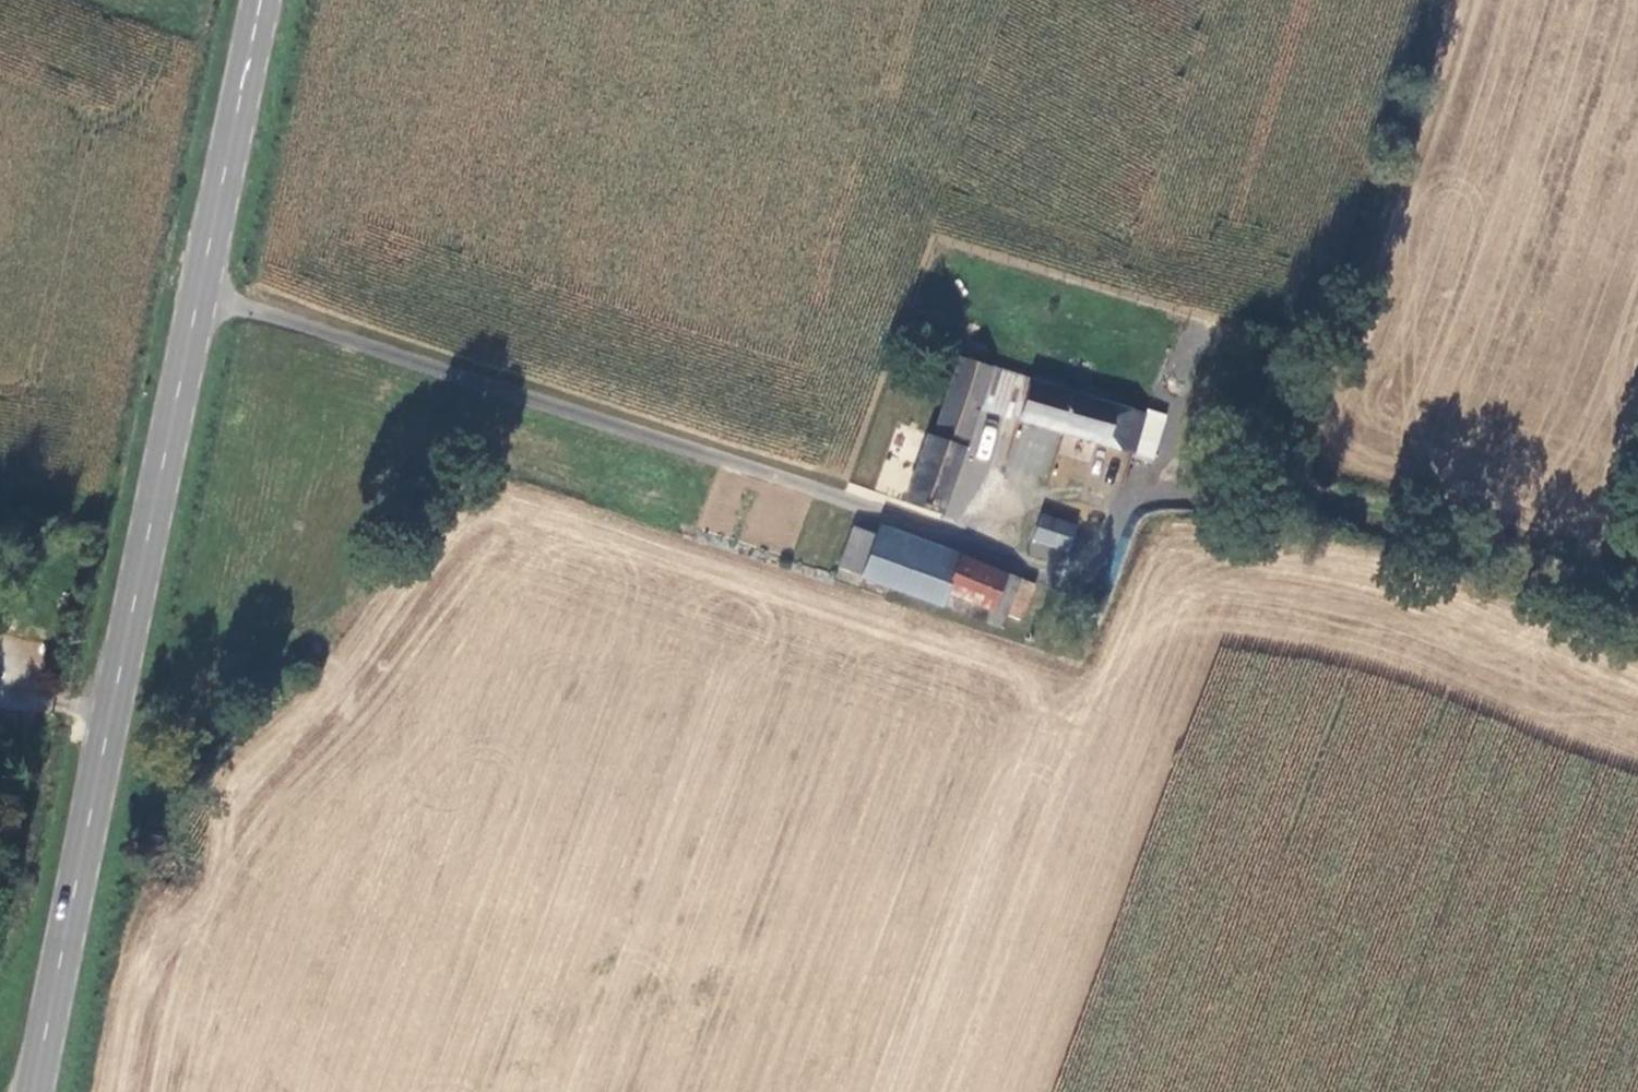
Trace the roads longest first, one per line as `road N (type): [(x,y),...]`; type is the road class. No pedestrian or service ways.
road 1 (secondary): [(259,0),(33,1091)]

